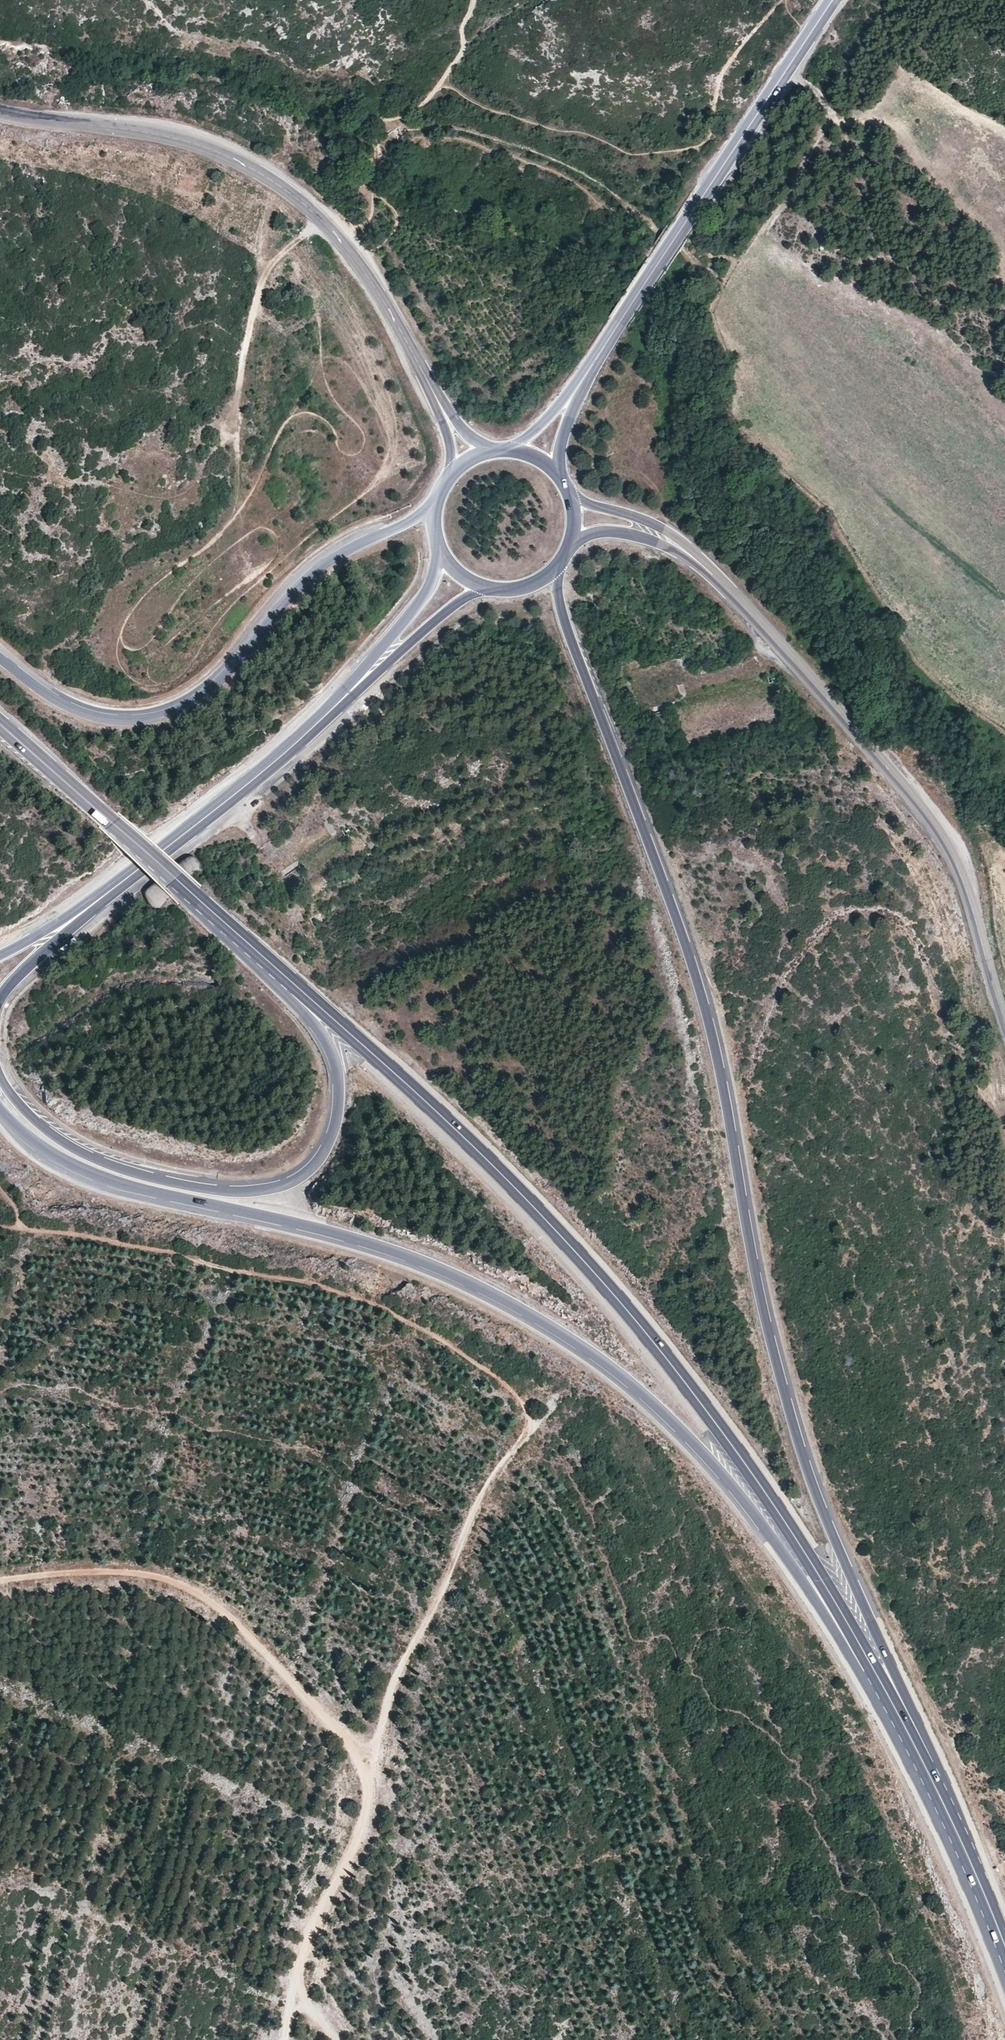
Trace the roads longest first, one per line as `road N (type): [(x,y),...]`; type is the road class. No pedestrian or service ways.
road 1 (primary): [(953,1826),(922,1732),(798,1448),(753,1273),(713,1037),(564,619),(557,566)]
road 2 (primary): [(0,1109),(76,1171),(390,1251),(467,1277),(568,1334),(648,1396),(745,1499),(905,1728)]
road 3 (primary): [(905,1728),(754,1478),(649,1337),(508,1179),(279,972)]
road 4 (track): [(26,1229),(323,1286),(402,1316),(485,1368),(518,1400),(534,1429),(500,1467),(396,1675),(367,1805)]
road 5 (track): [(333,2039),(291,1997),(302,1951),(367,1805),(353,1747),(192,1588),(118,1570),(0,1586)]
road 6 (primary): [(279,972),(333,1064),(339,1104),(313,1166),(284,1184),(228,1192),(135,1174),(34,1123),(0,1063)]
road 7 (primary): [(437,493),(418,517),(318,569),(228,673),(164,717),(91,715),(0,657)]
road 8 (tertiary): [(418,366),(348,250),(299,200),(254,169),(183,140),(0,112)]
road 9 (tertiary): [(782,649),(961,868),(1004,1024)]
road 10 (secondary): [(832,0),(602,352)]
road 11 (primary): [(279,972),(0,725)]
road 12 (track): [(322,220),(259,286),(234,411),(241,508)]
road 13 (secondary): [(93,904),(313,727)]
road 14 (tertiary): [(782,649),(739,596),(666,532),(571,497)]
road 15 (tertiary): [(564,556),(599,534),(654,542),(697,568),(782,649)]
road 16 (secondary): [(313,727),(444,613),(486,588)]
road 17 (secondary): [(439,550),(430,584),(411,611),(313,727)]
road 18 (track): [(784,73),(831,114),(790,197),(758,239)]
road 19 (secondary): [(565,483),(561,440),(602,352)]
road 20 (primary): [(1004,1950),(953,1826)]
road 21 (secondary): [(602,352),(540,426),(510,448)]
road 22 (secondary): [(0,999),(93,904)]

